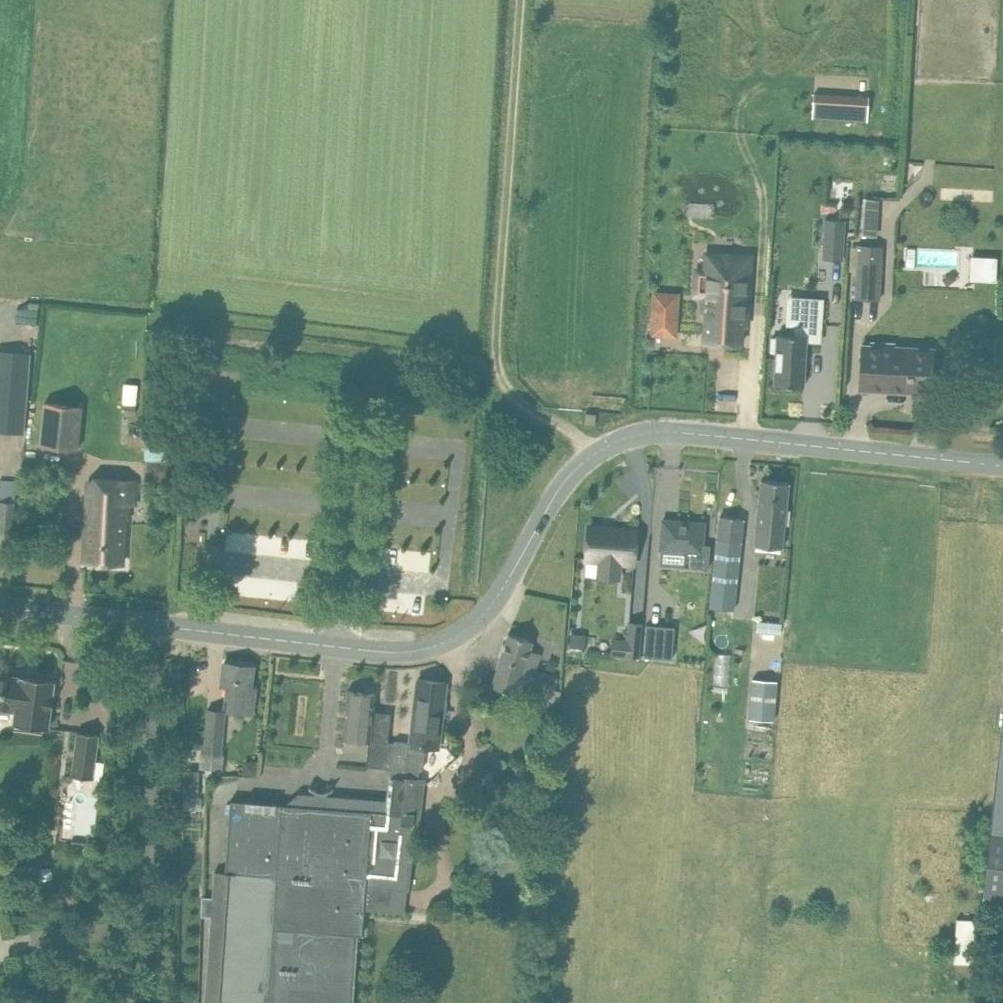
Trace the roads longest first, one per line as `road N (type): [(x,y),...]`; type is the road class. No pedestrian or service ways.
road 1 (tertiary): [(0,607),(402,652),(470,627),(511,574),(560,486),(597,452),(628,436),(670,432),(1002,466)]
road 2 (track): [(597,452),(517,397),(493,363),(518,0)]

